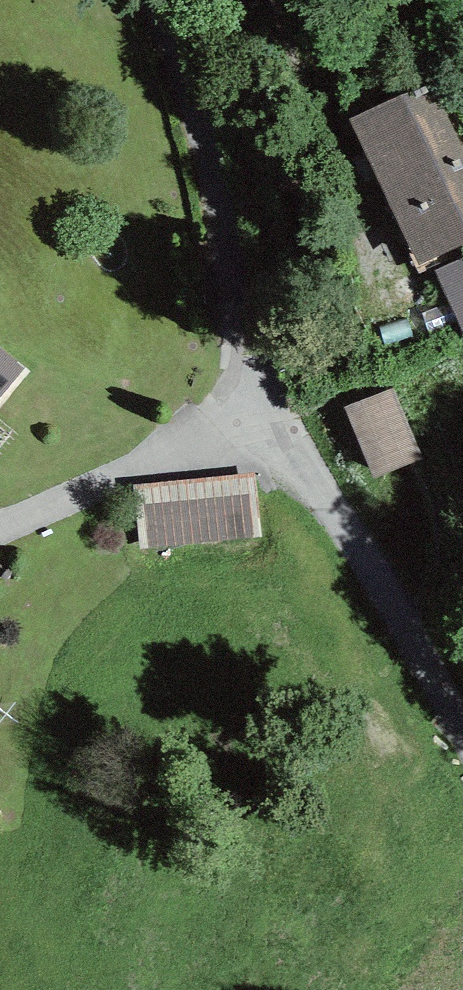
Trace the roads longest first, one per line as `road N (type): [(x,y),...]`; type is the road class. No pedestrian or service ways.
road 1 (unclassified): [(274,423),(177,41),(151,0)]
road 2 (unclassified): [(462,730),(274,423)]
road 3 (residential): [(274,423),(134,465),(0,533)]

